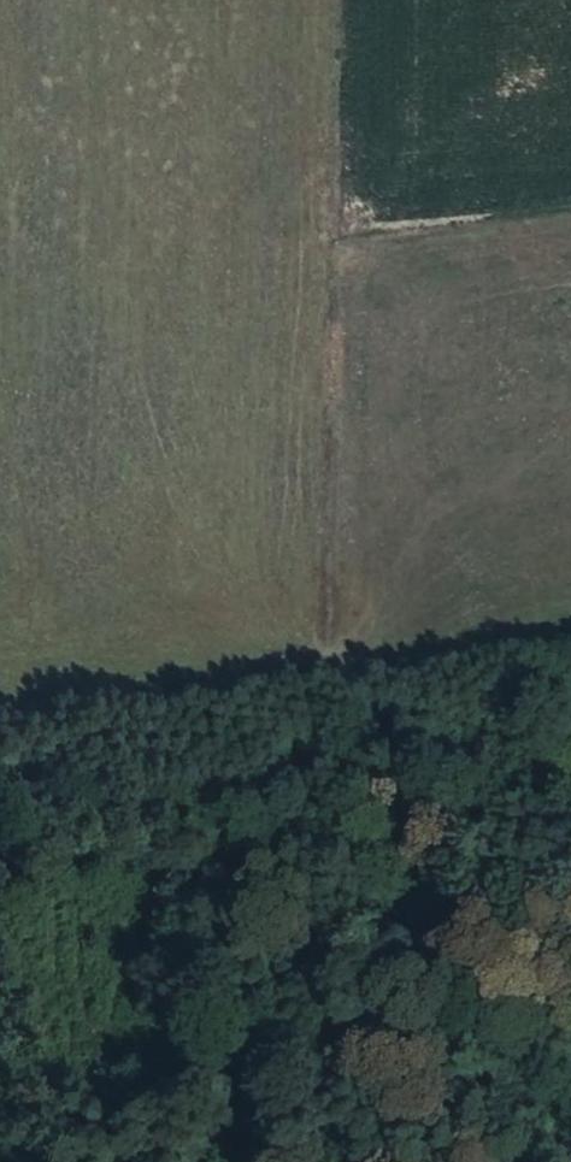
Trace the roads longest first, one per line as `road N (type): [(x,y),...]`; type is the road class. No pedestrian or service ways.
road 1 (track): [(0,770),(42,792),(570,730)]

